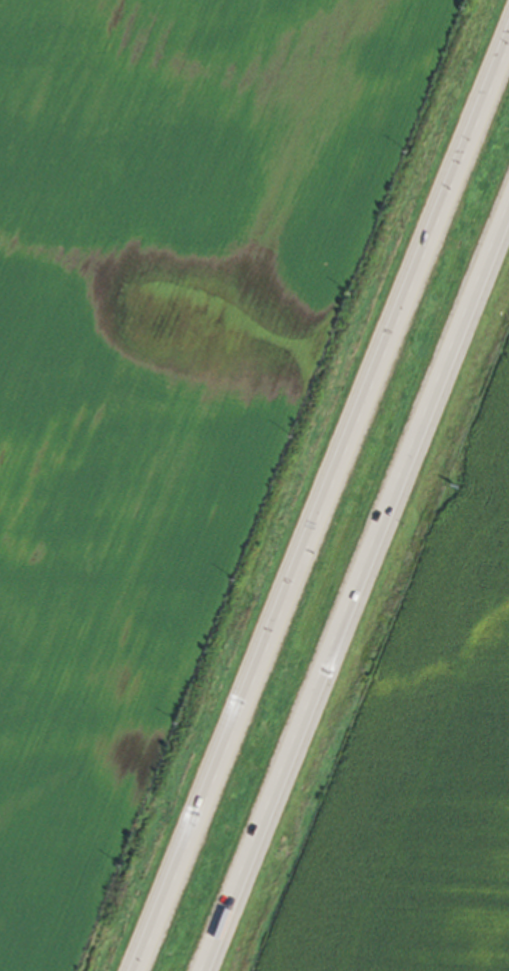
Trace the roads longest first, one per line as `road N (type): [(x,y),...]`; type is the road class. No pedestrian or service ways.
road 1 (trunk): [(508,18),(124,970)]
road 2 (trunk): [(202,970),(508,207)]

